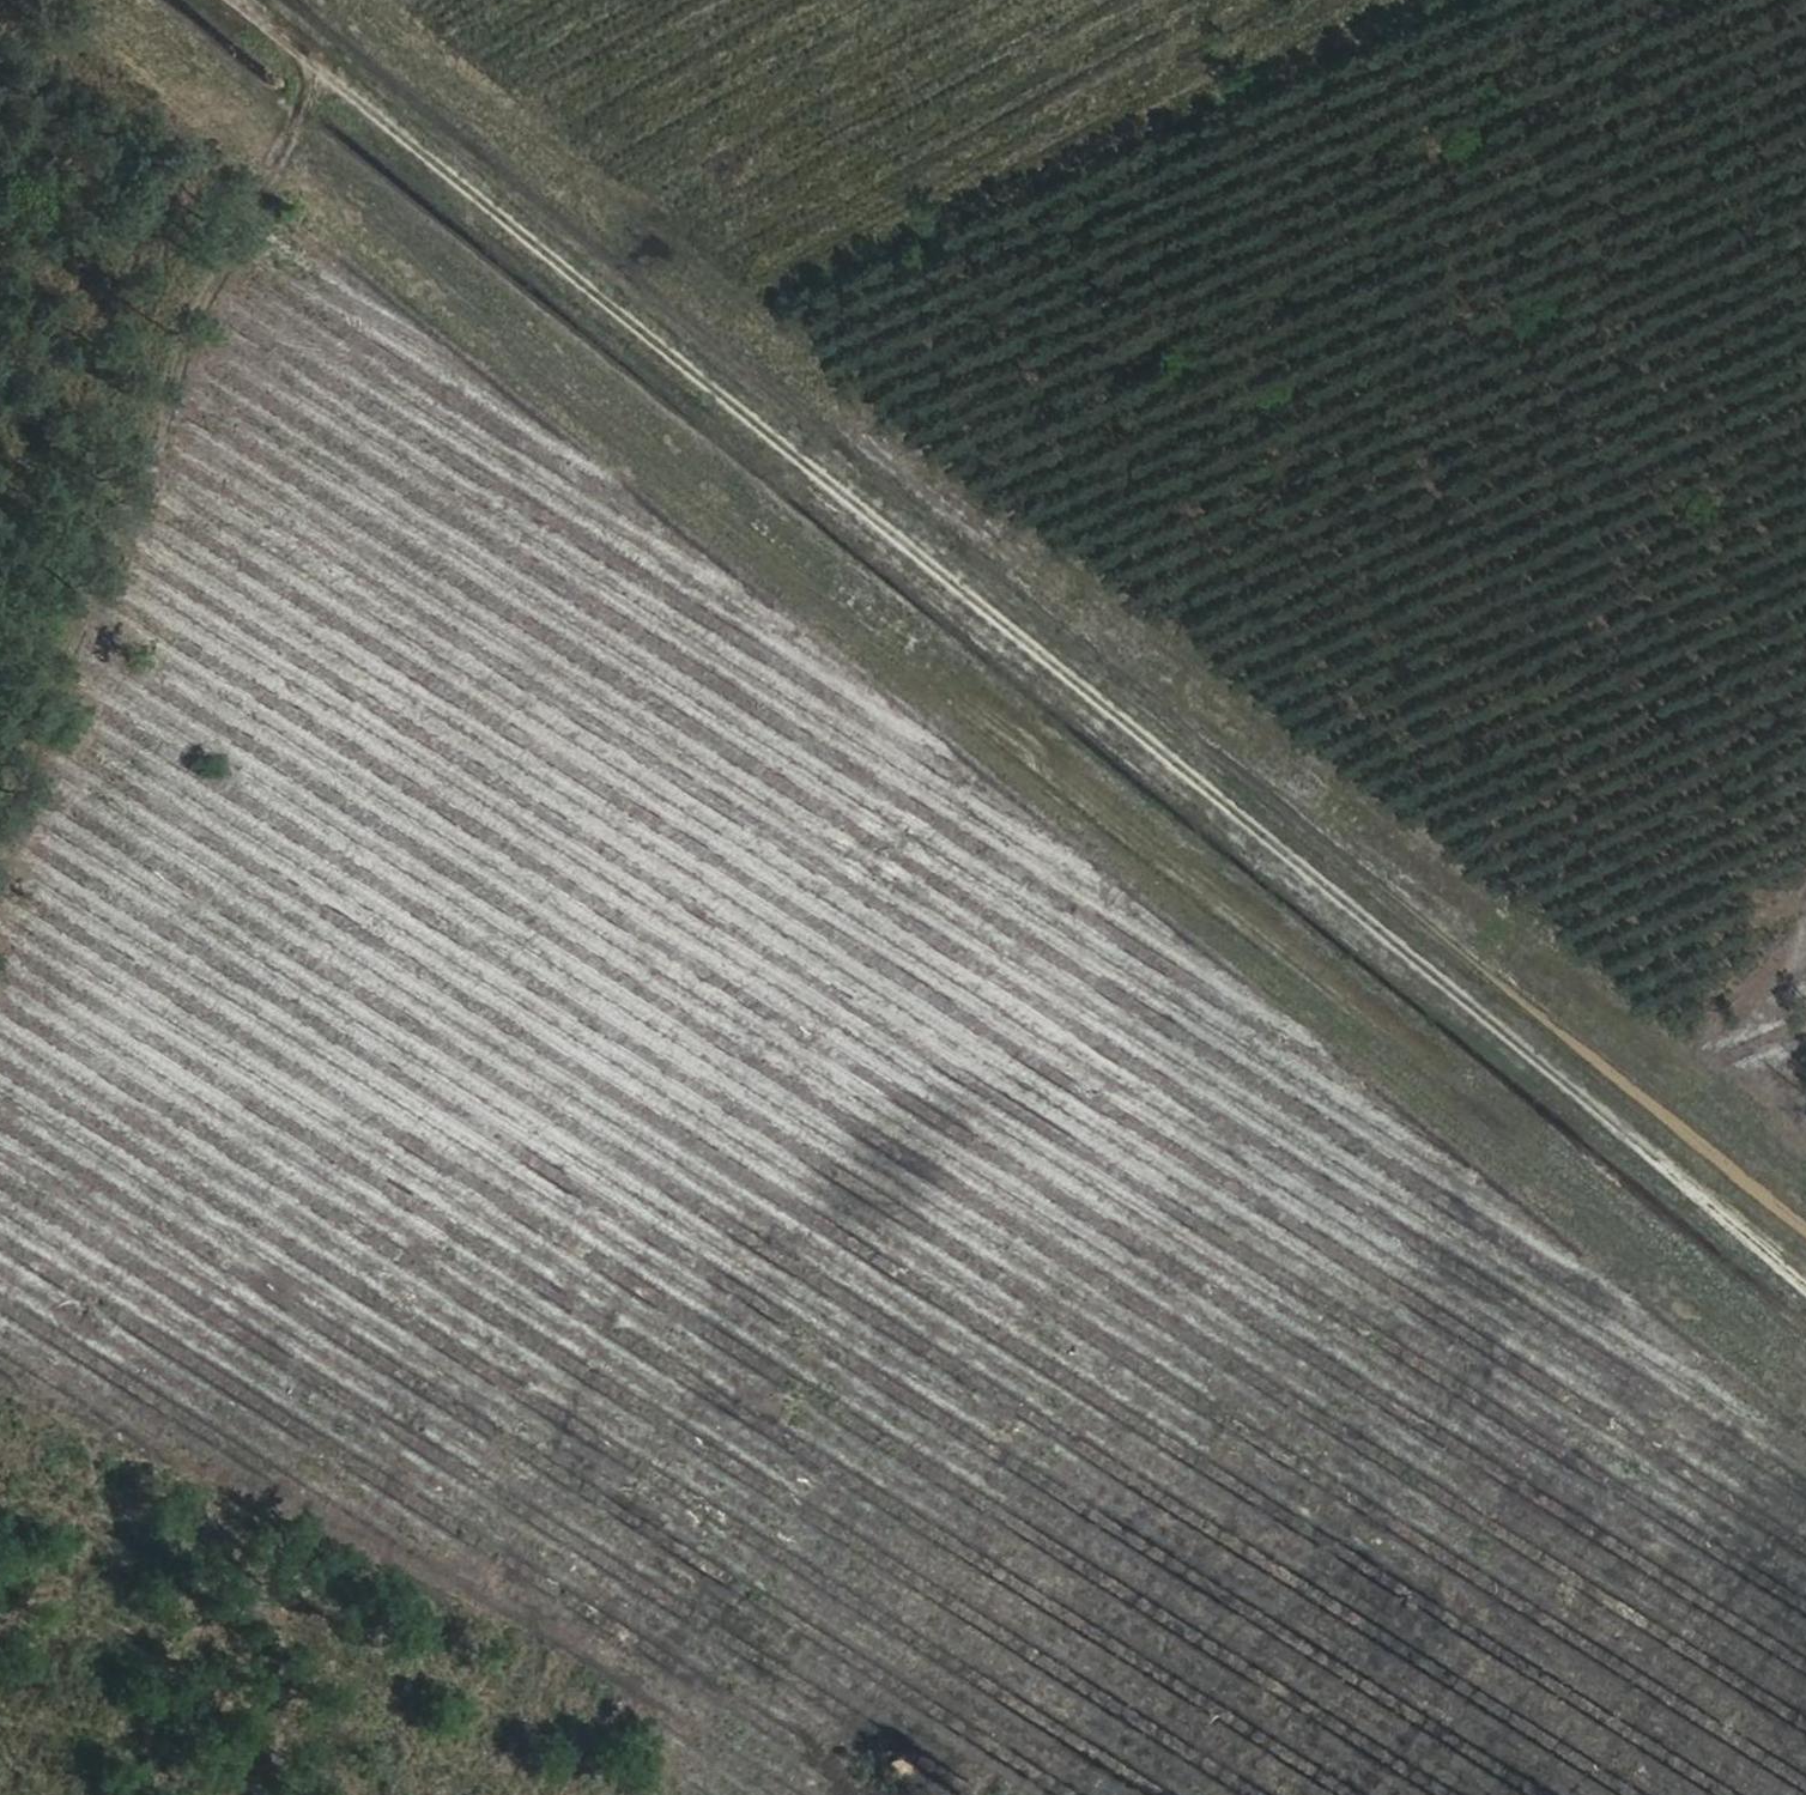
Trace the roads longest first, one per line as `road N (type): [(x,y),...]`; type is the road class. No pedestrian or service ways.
road 1 (track): [(1805,1282),(218,0)]
road 2 (track): [(306,72),(235,212),(0,872)]

